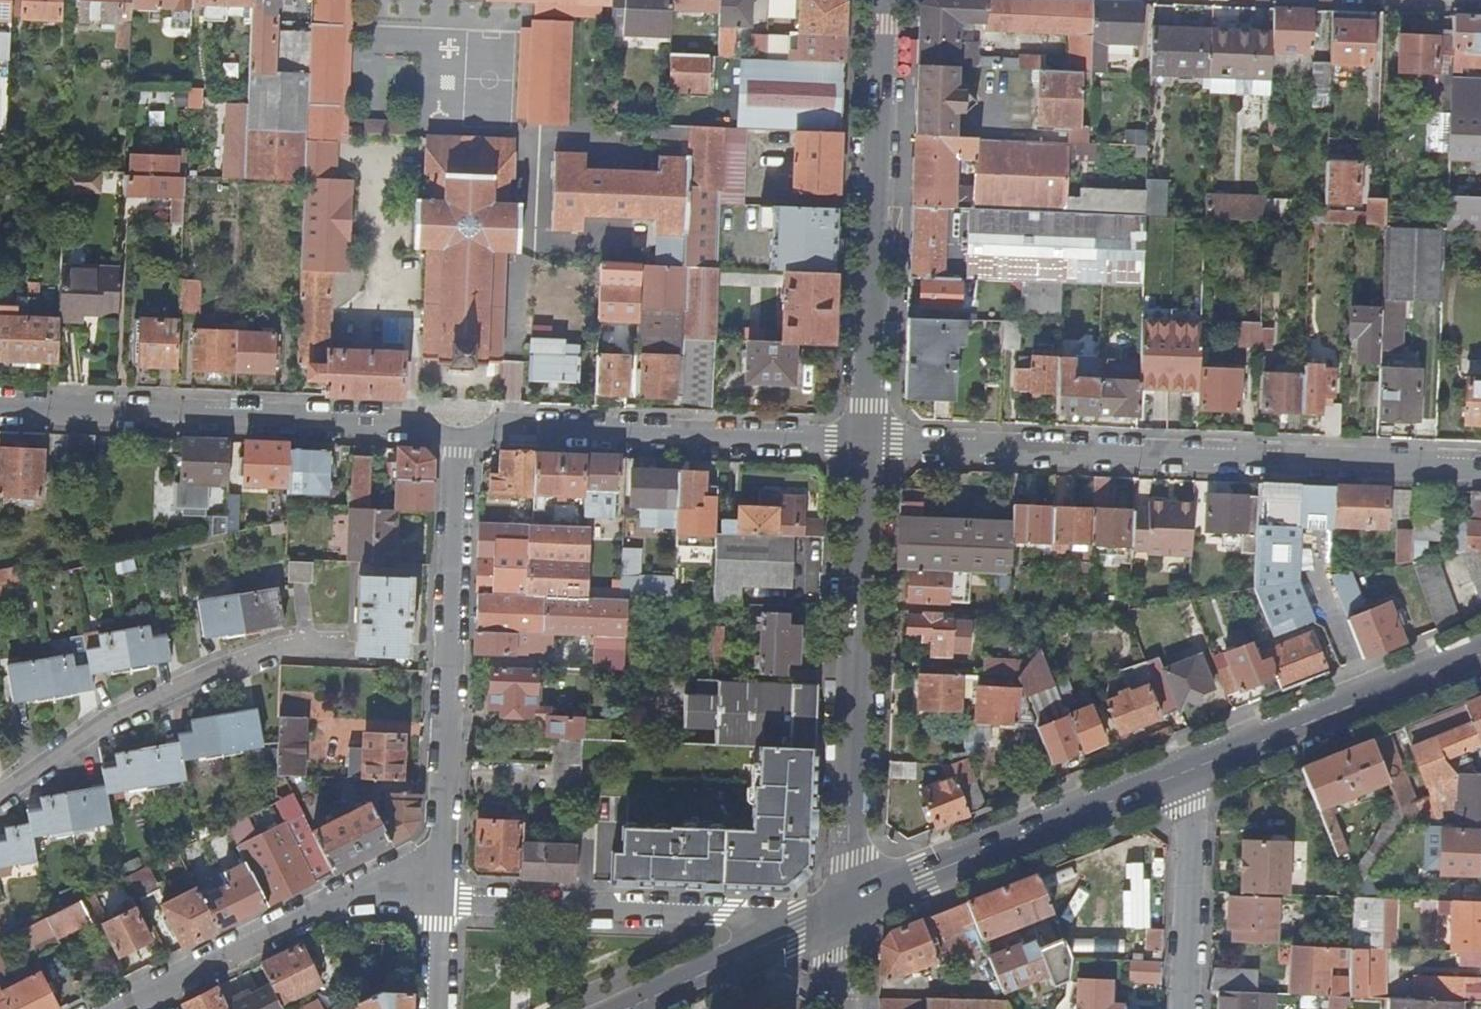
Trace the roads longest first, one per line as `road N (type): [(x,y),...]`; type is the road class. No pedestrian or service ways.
road 1 (residential): [(1480,465),(865,441)]
road 2 (residential): [(865,441),(852,908)]
road 3 (residential): [(461,436),(410,424),(0,408)]
road 4 (residential): [(461,436),(437,882)]
road 5 (residential): [(884,0),(865,441)]
road 6 (residential): [(852,908),(796,918),(483,901),(437,882)]
road 7 (residential): [(865,441),(503,425),(461,436)]
road 8 (secondary): [(852,908),(1188,771)]
road 9 (residential): [(437,882),(367,887),(121,1008)]
road 10 (secondary): [(1188,771),(1480,652)]
road 11 (secondary): [(627,1008),(852,908)]
road 12 (residential): [(1181,1008),(1188,771)]
road 13 (residential): [(437,882),(435,1008)]

